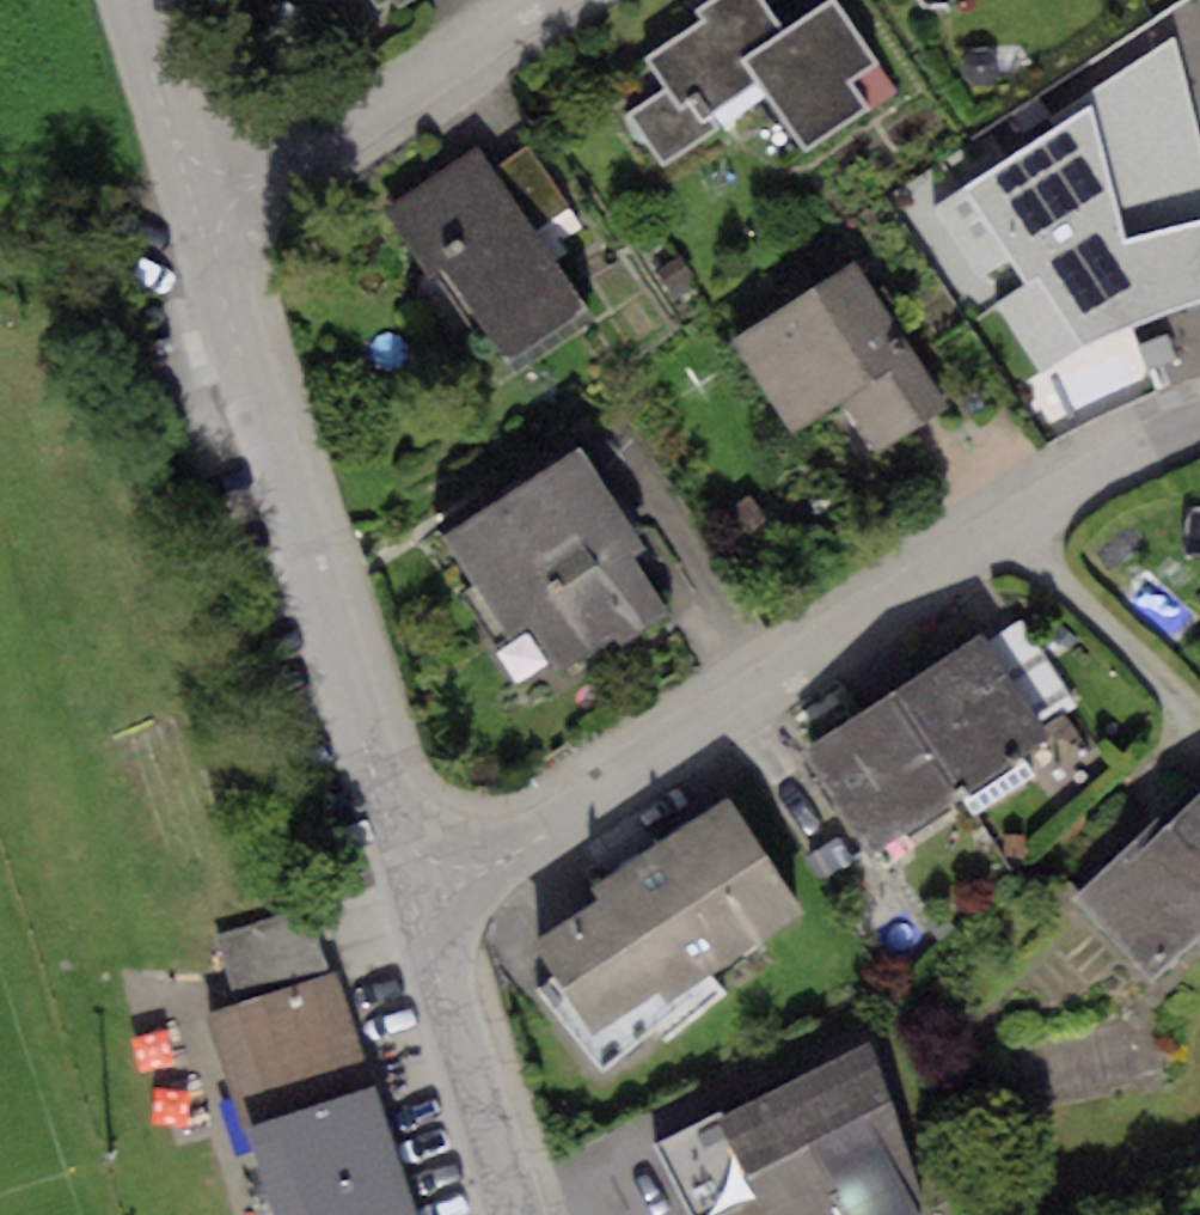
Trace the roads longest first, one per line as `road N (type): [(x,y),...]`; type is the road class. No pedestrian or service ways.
road 1 (residential): [(429,898),(1002,517),(1199,413)]
road 2 (residential): [(429,898),(212,206)]
road 3 (residential): [(212,206),(536,0)]
road 4 (residential): [(536,1214),(429,898)]
road 5 (residential): [(212,206),(149,0)]

